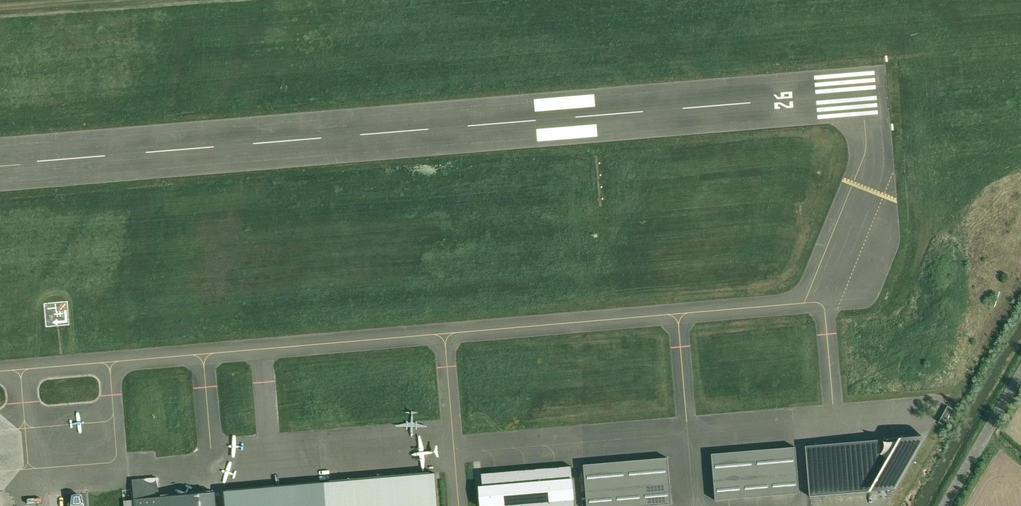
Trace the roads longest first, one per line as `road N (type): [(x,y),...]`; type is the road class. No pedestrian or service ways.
road 1 (tertiary): [(945,505),(1020,375)]

